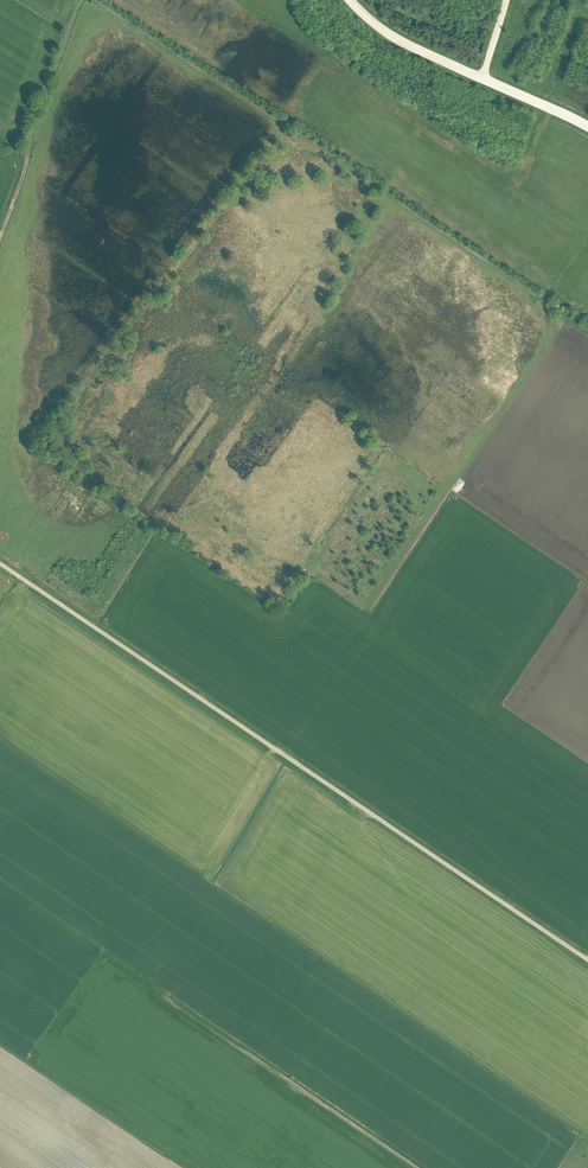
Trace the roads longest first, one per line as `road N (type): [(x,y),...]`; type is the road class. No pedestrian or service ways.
road 1 (unclassified): [(587,959),(0,564)]
road 2 (track): [(587,331),(95,0)]
road 3 (track): [(587,126),(389,35),(350,0)]
road 4 (track): [(0,238),(79,0)]

